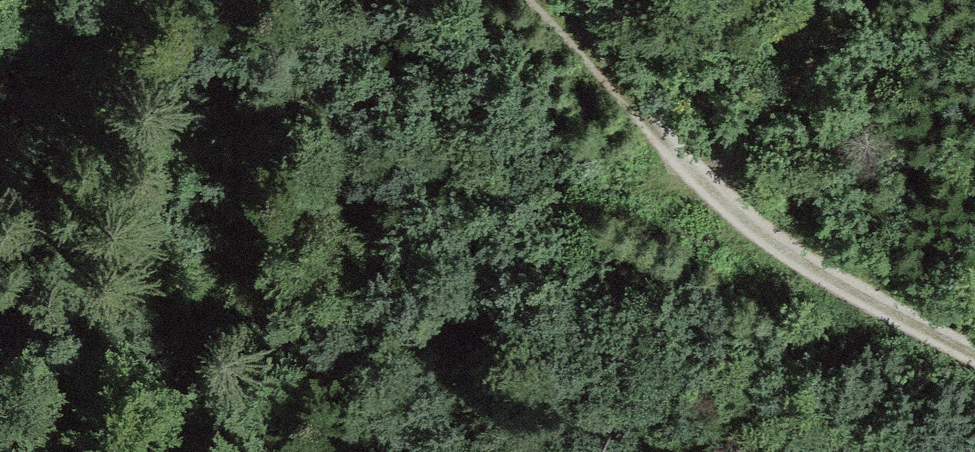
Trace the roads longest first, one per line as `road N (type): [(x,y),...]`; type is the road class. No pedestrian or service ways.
road 1 (track): [(686,157),(647,176),(534,179),(457,164),(393,178),(365,206),(354,291),(388,451)]
road 2 (track): [(523,0),(721,191),(908,314),(974,345)]

